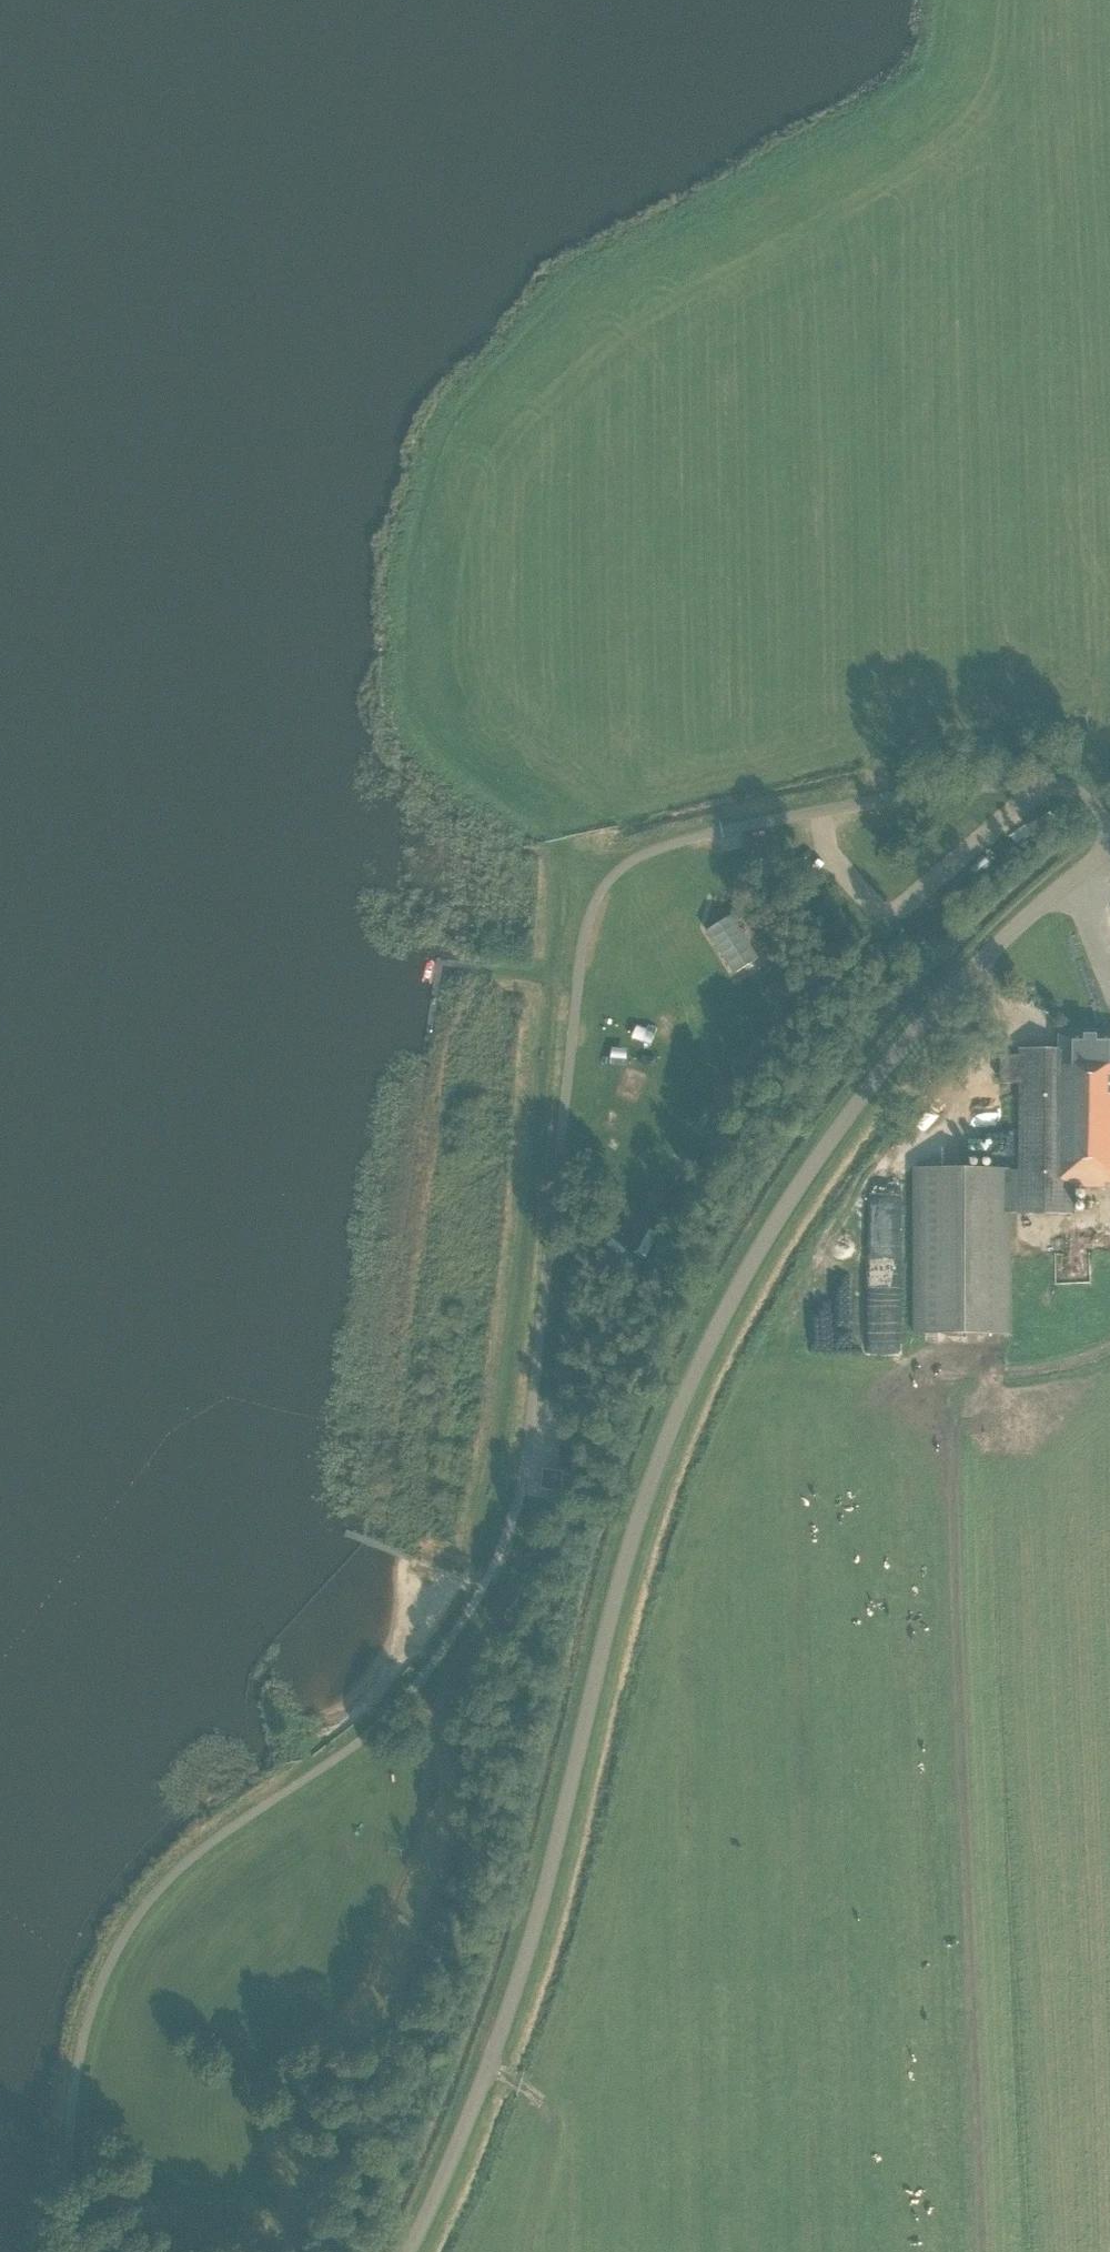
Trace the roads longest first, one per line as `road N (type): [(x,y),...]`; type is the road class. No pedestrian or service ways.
road 1 (unclassified): [(407,2251),(501,2031),(633,1533),(724,1314),(808,1173),(917,1029),(1032,911),(1109,849)]
road 2 (track): [(1109,1348),(954,1391),(981,2251)]
road 3 (unclassified): [(819,810),(1035,781),(1075,789),(1109,826)]

